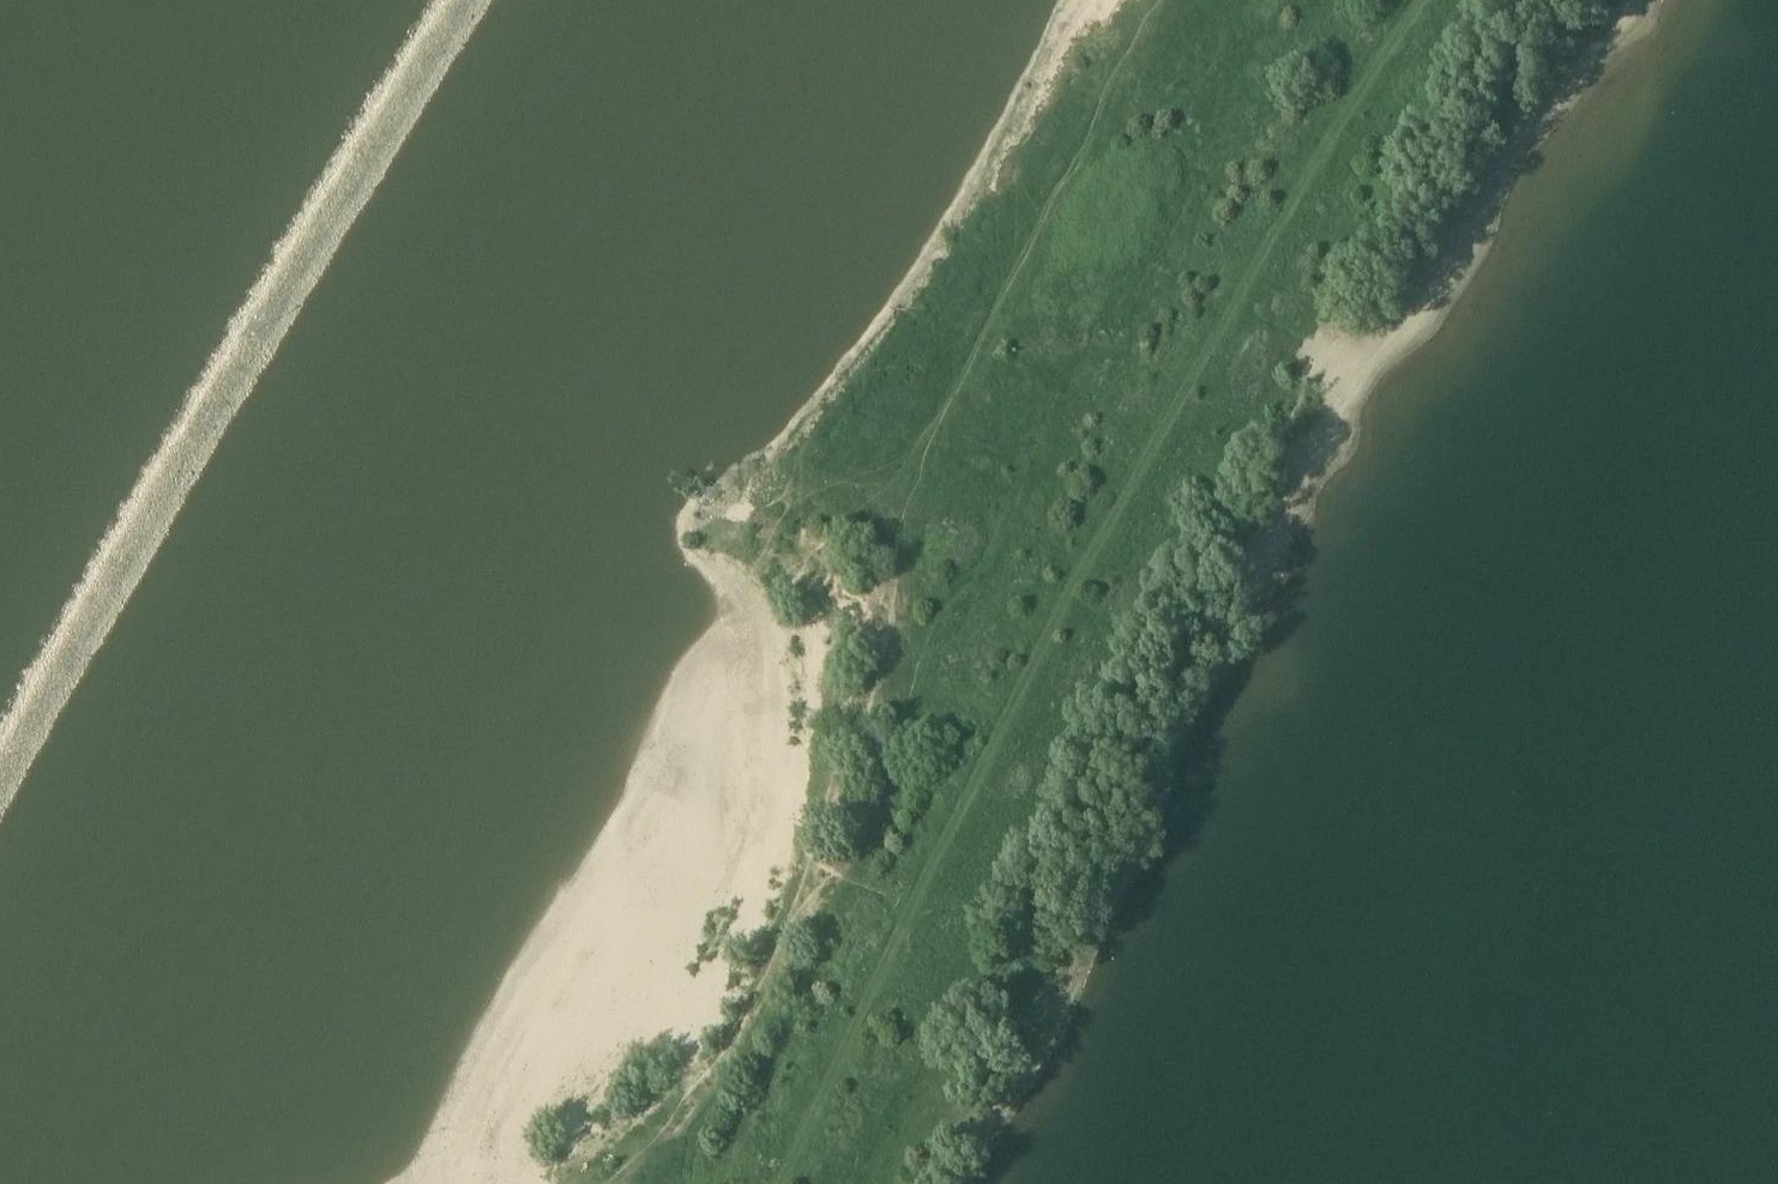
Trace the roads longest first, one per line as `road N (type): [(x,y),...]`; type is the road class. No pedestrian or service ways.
road 1 (track): [(1414,0),(1181,398),(834,1080),(789,1183)]

